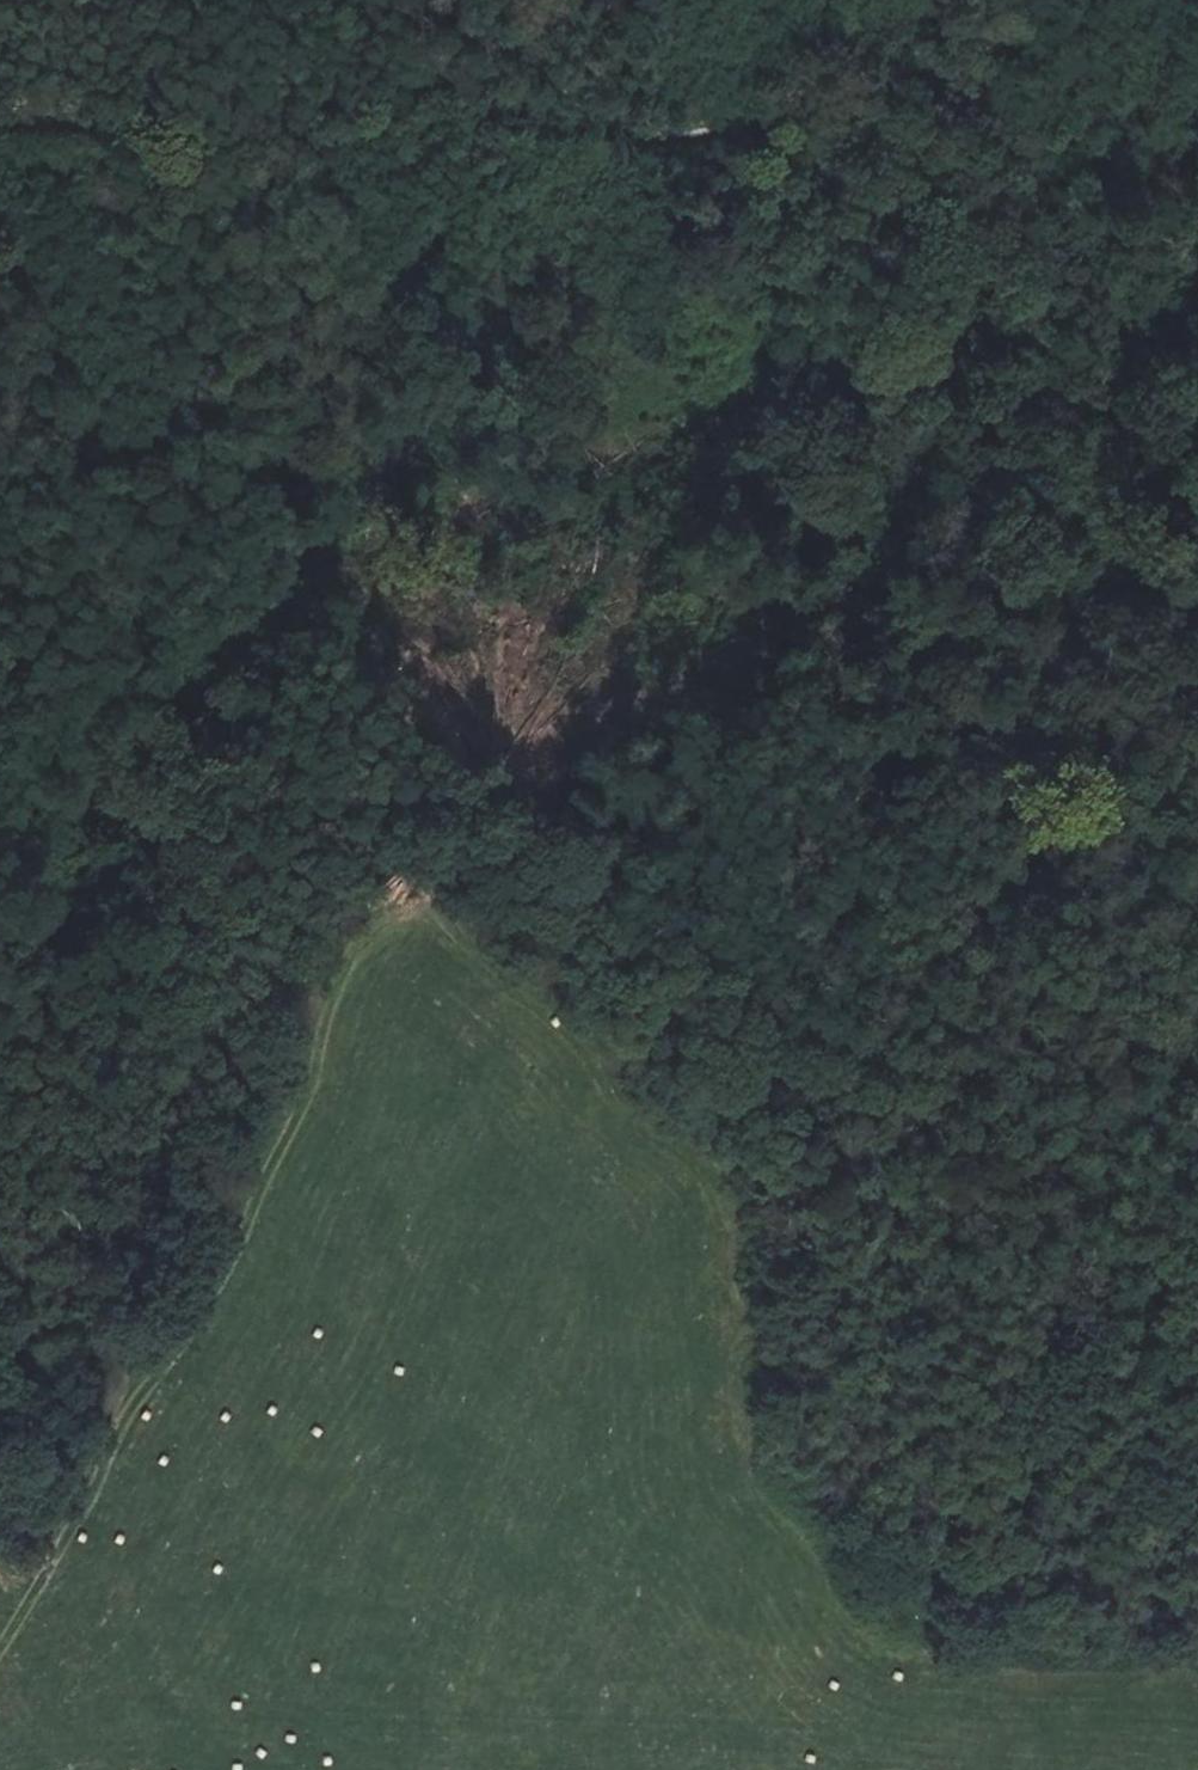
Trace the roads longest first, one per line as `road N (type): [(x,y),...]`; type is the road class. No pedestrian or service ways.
road 1 (track): [(1097,0),(992,43),(689,139),(621,133),(515,92),(432,75),(208,123),(0,112)]

